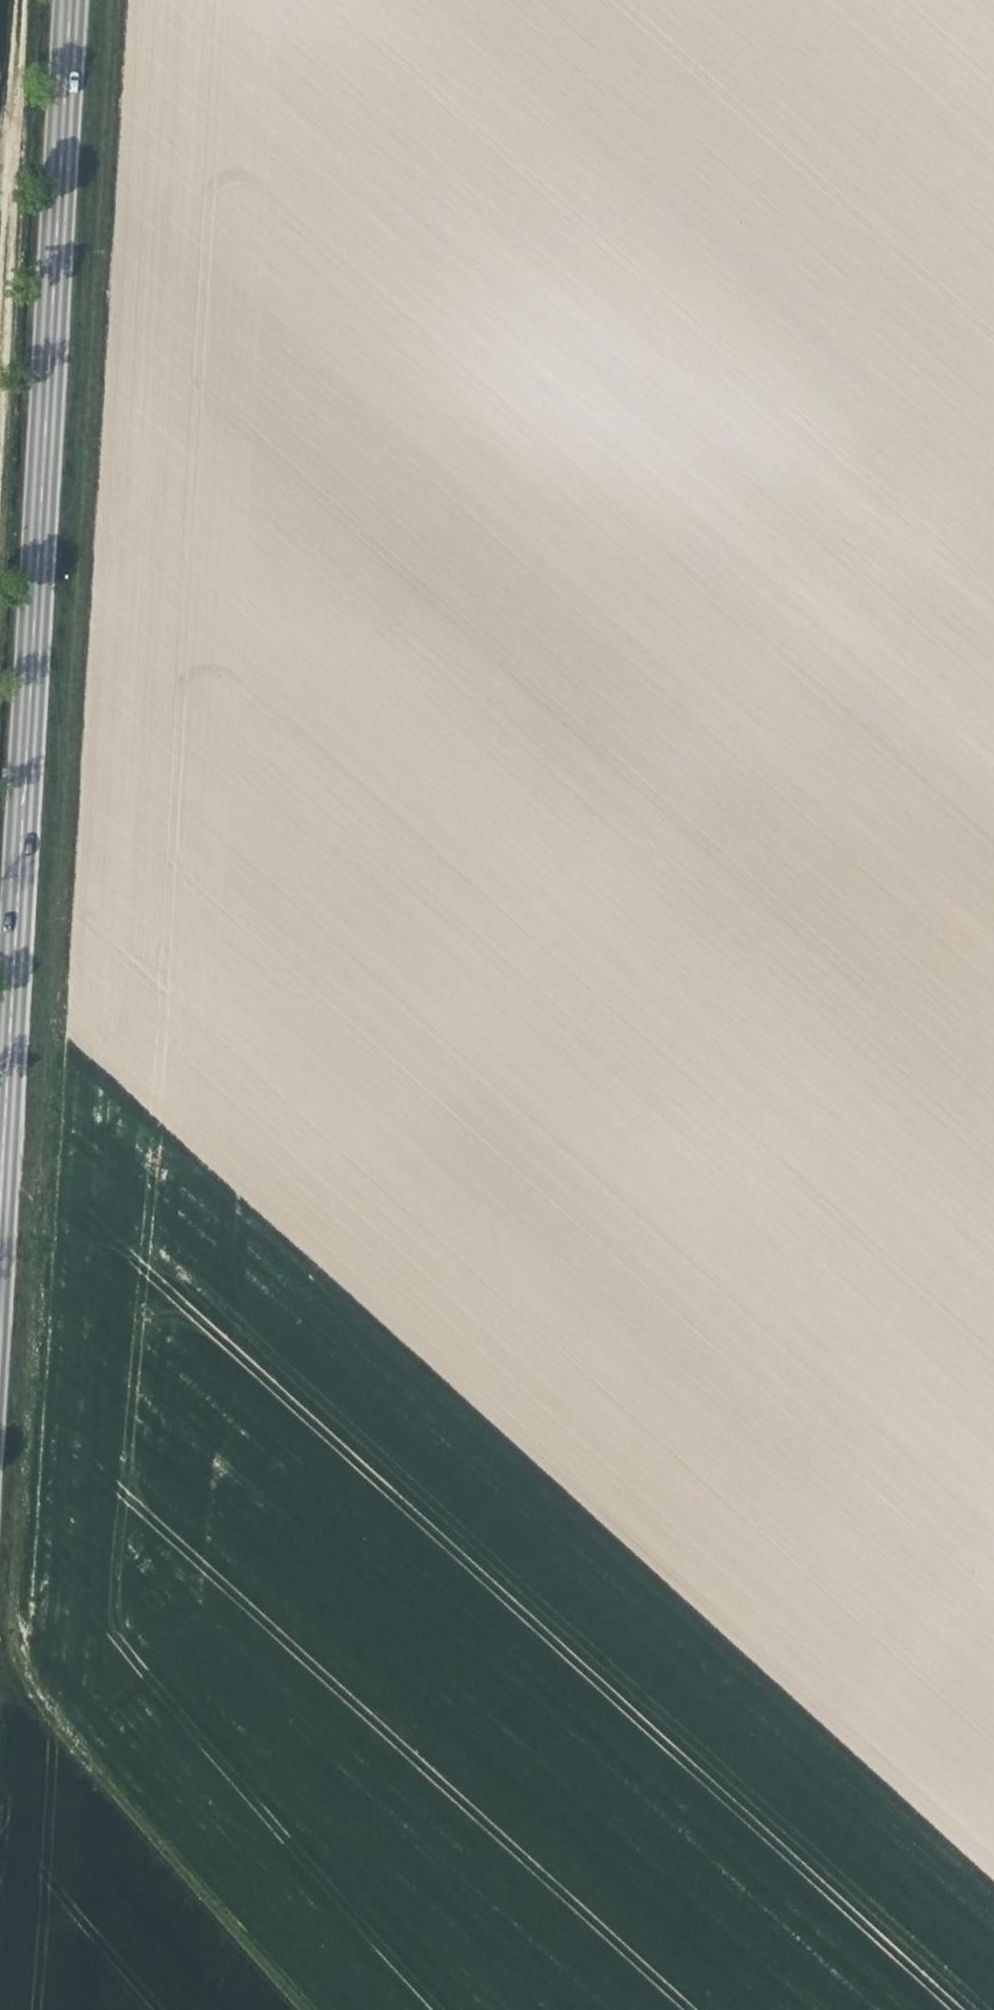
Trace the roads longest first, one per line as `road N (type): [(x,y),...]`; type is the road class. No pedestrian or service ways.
road 1 (secondary): [(0,1148),(66,0)]
road 2 (track): [(0,270),(16,0)]

